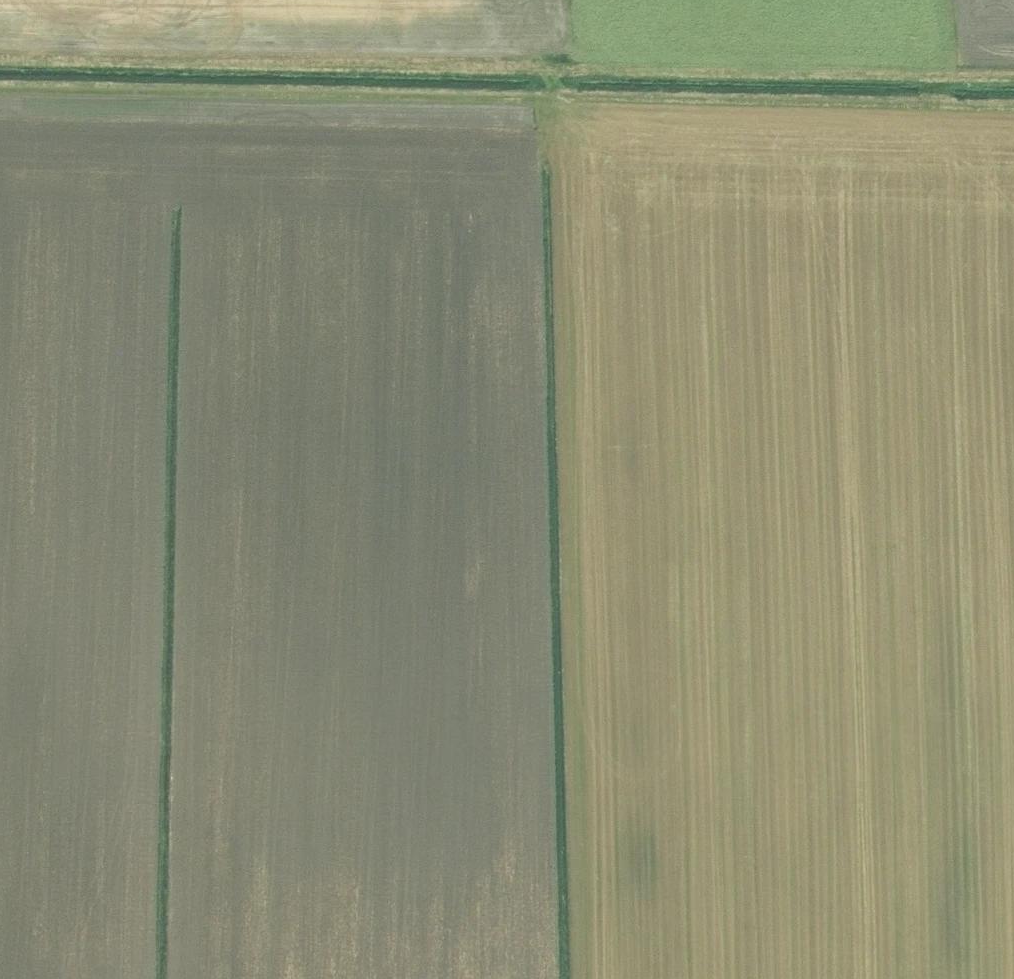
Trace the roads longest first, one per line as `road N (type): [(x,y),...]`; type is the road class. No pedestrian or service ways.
road 1 (track): [(0,100),(1013,123)]

